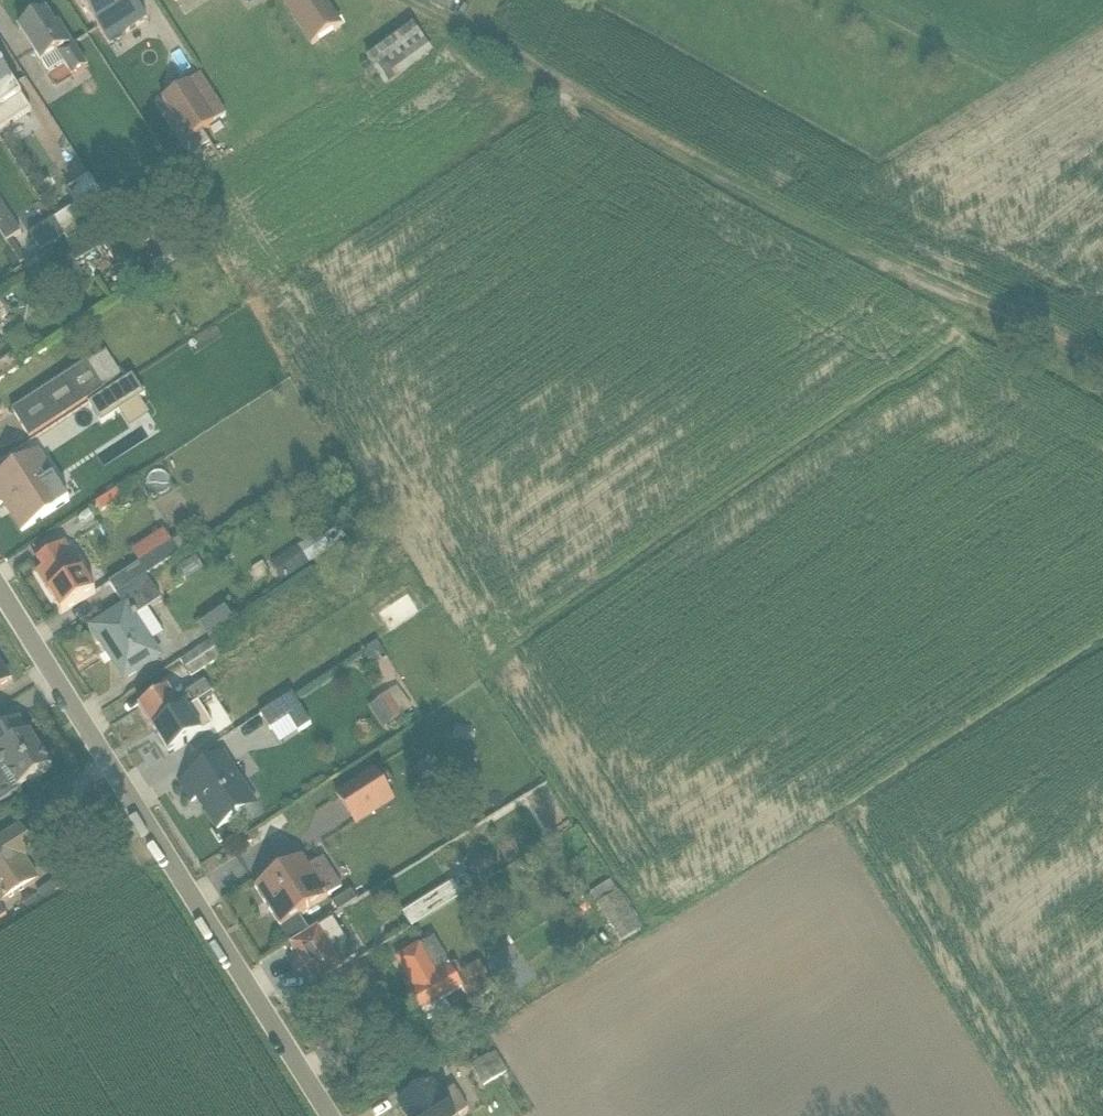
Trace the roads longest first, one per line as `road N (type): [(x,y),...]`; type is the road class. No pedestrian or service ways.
road 1 (track): [(402,0),(534,68),(571,103),(873,260),(1102,367)]
road 2 (unclassified): [(0,591),(331,1115)]

